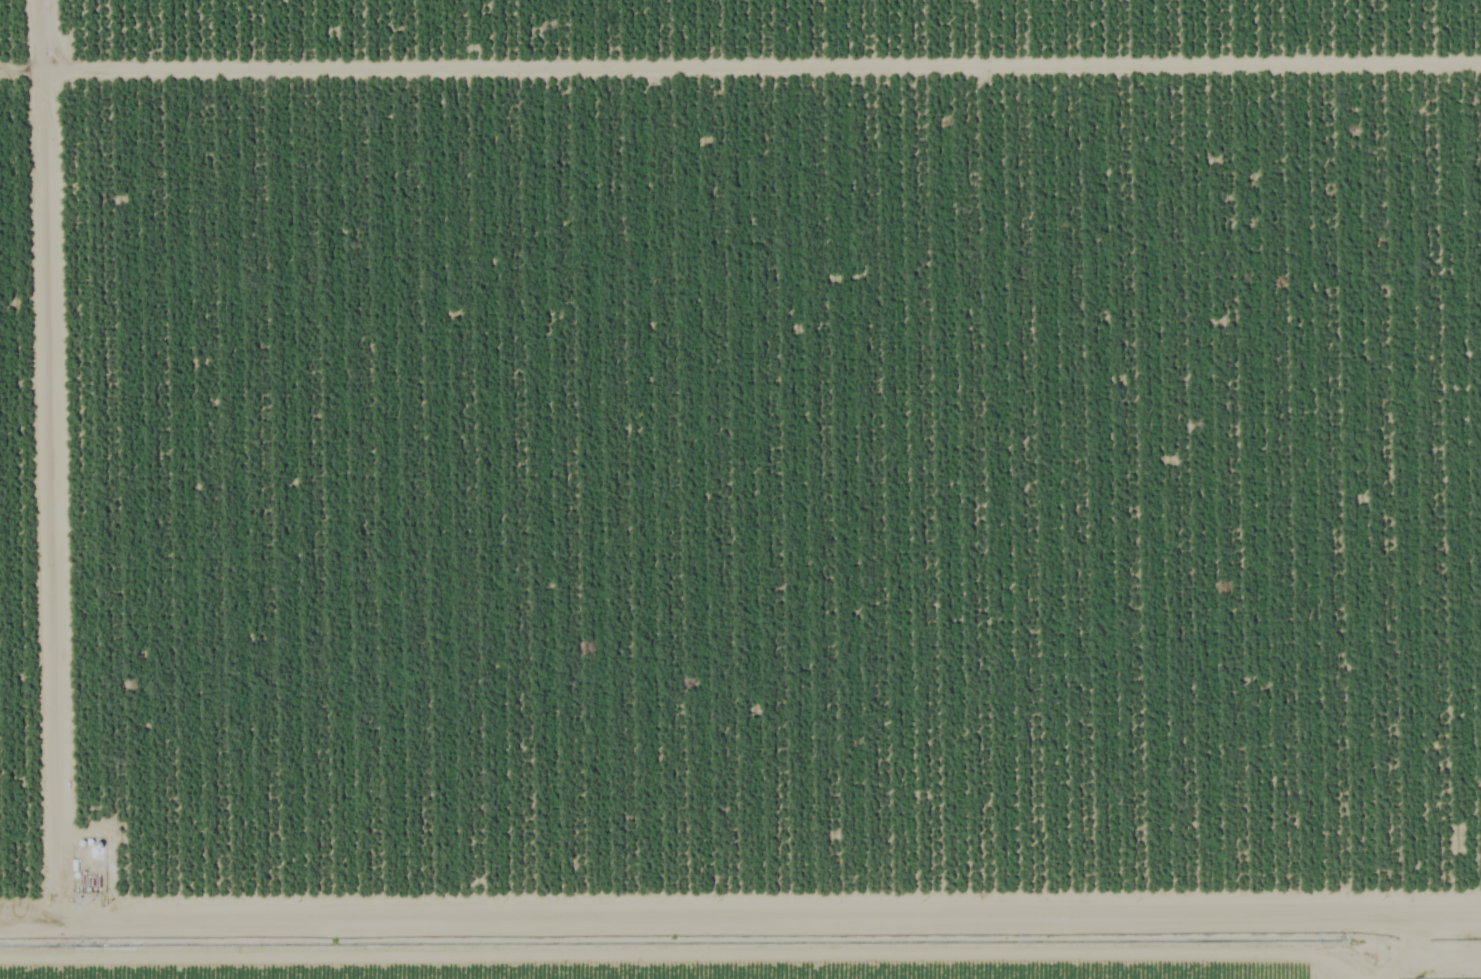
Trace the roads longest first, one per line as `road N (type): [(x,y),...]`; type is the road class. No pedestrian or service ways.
road 1 (track): [(0,905),(1480,905)]

